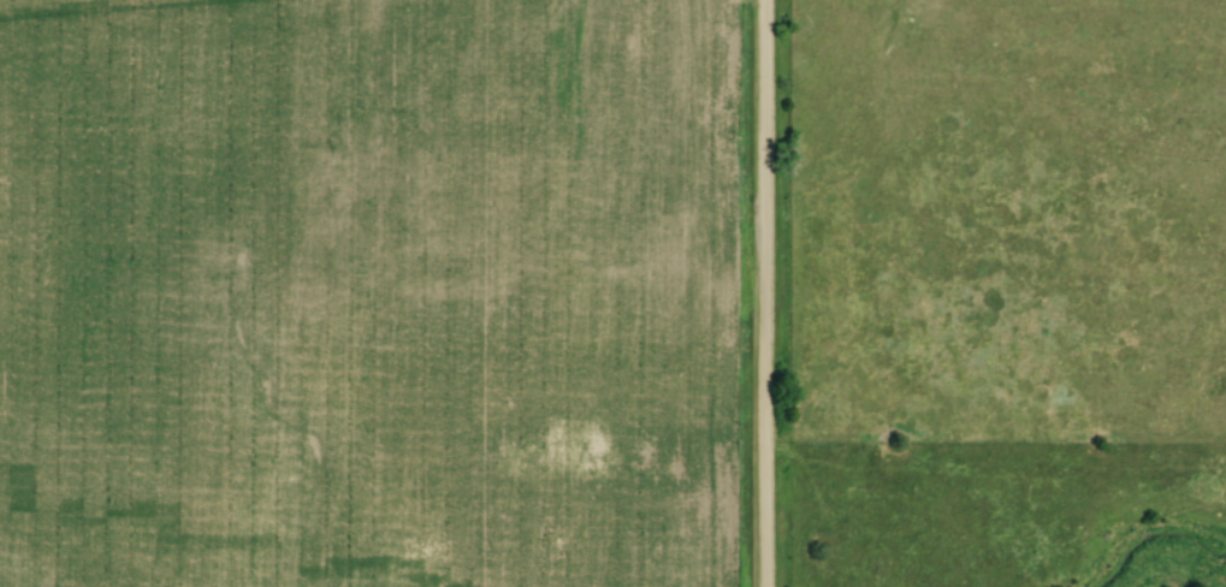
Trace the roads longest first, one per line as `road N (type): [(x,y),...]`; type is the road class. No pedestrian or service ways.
road 1 (residential): [(766,586),(766,0)]

